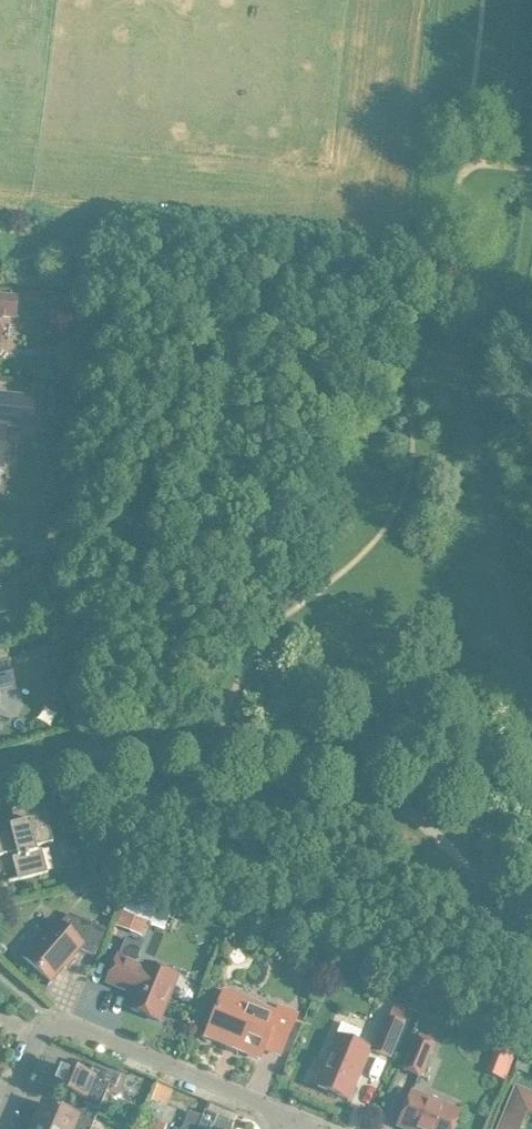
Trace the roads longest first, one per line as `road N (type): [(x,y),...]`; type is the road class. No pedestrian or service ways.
road 1 (residential): [(279,1125),(48,1021),(0,1128)]

